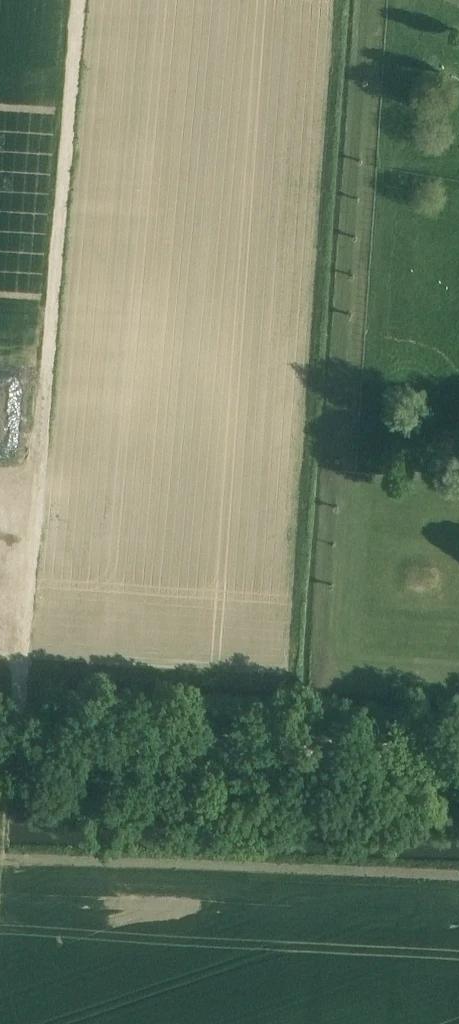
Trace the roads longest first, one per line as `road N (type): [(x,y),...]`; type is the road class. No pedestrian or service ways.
road 1 (track): [(5,873),(79,0)]
road 2 (secondary): [(458,760),(0,736)]

